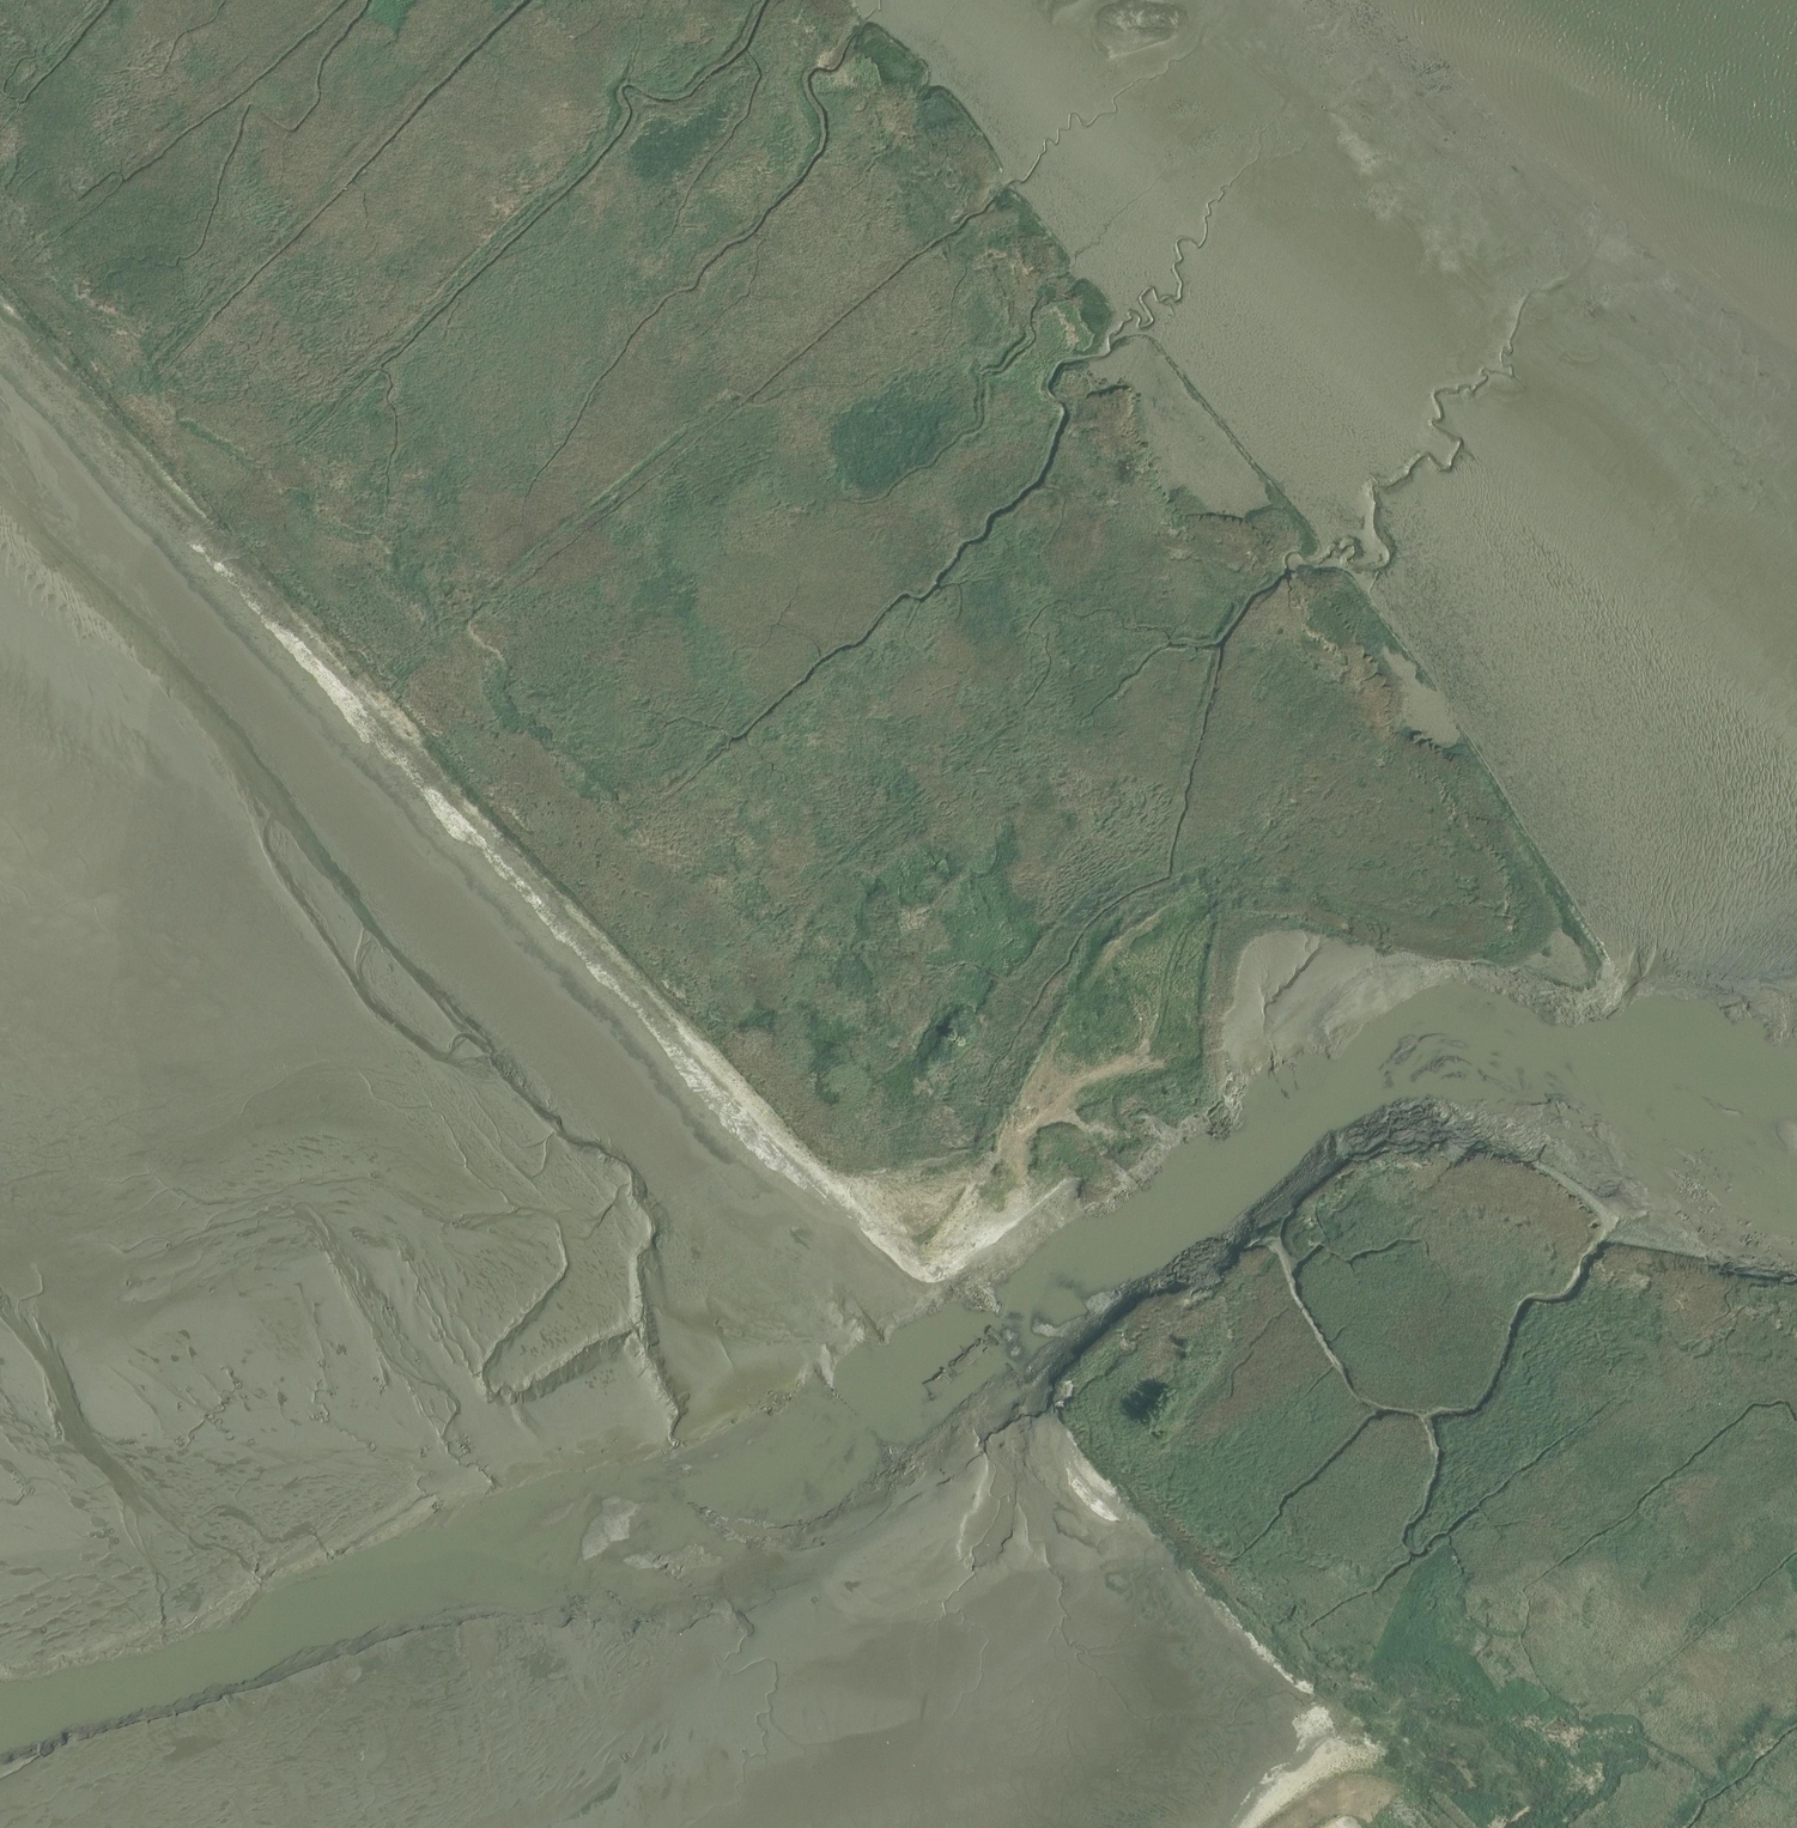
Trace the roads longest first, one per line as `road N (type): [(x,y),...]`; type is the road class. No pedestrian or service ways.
road 1 (track): [(1078,1827),(1250,1680)]

